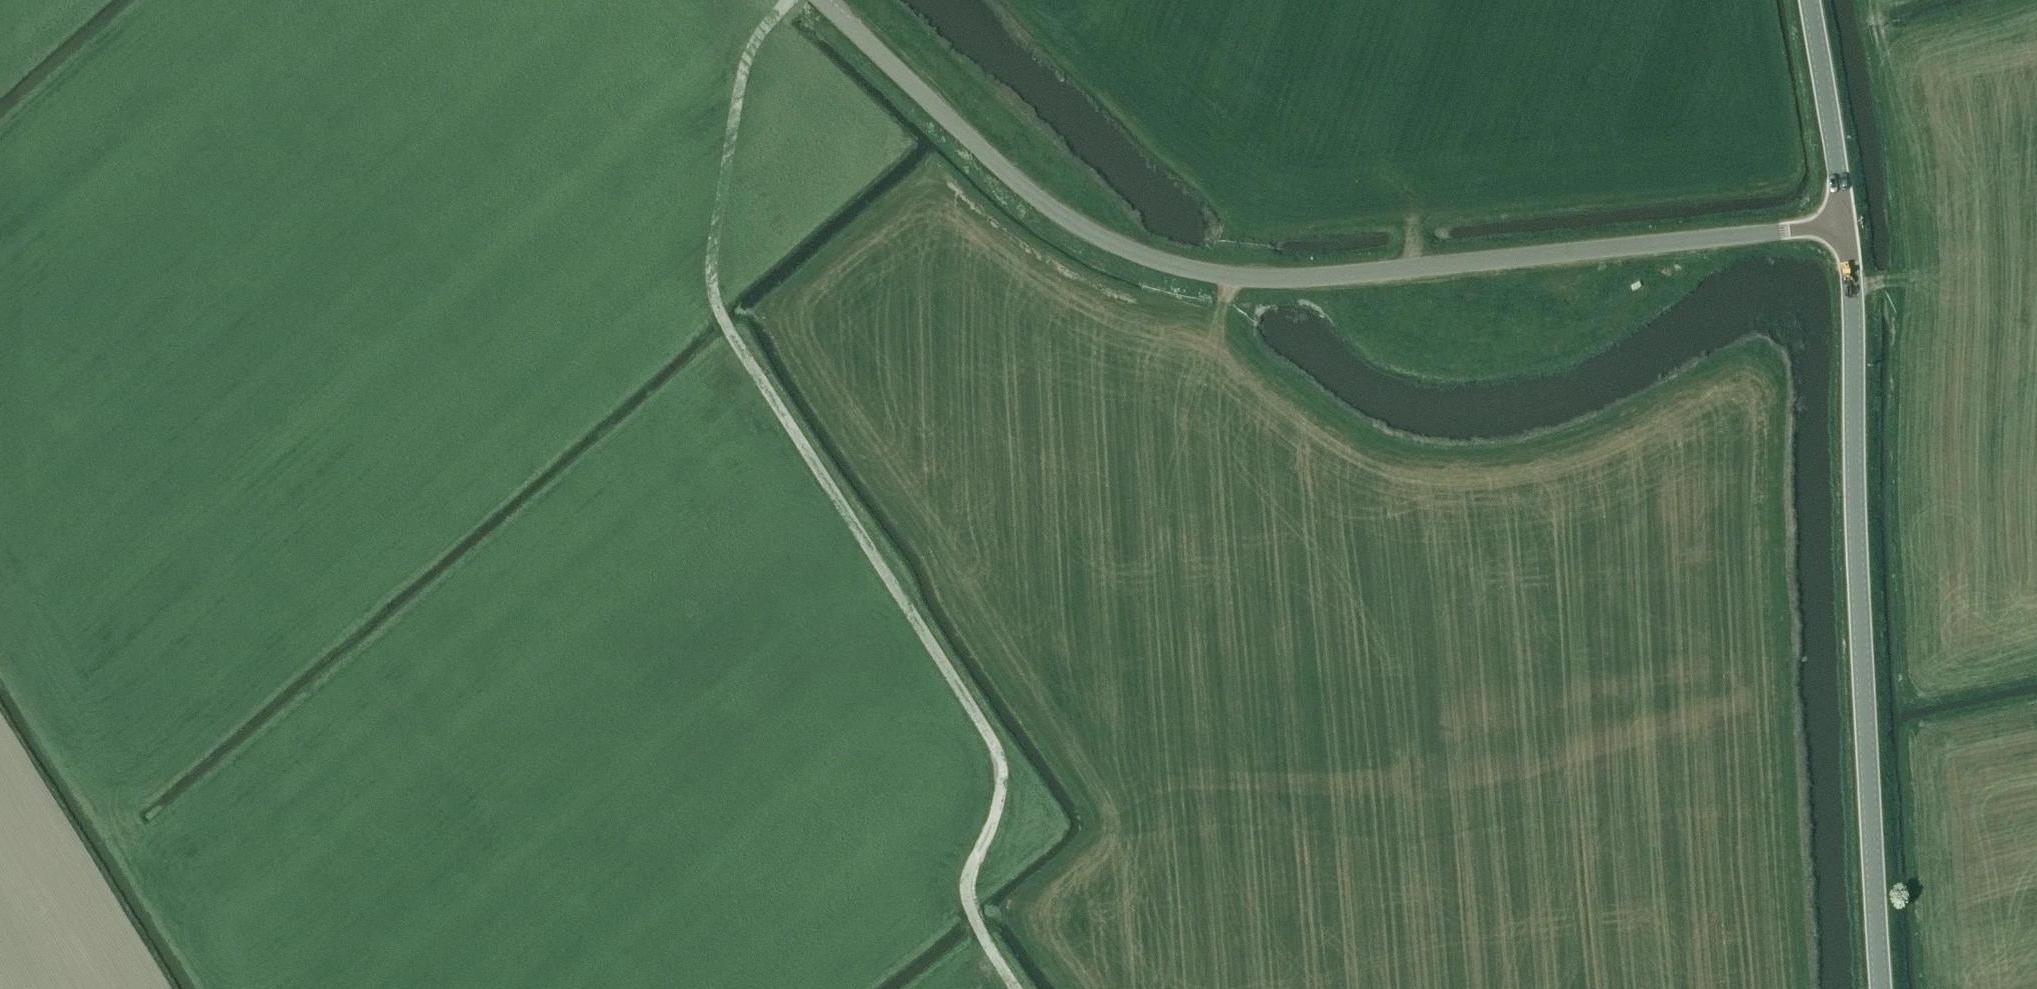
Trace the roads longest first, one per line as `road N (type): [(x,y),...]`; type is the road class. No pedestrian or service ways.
road 1 (unclassified): [(820,0),(1044,203),(1094,234),(1177,267),(1294,278),(1845,226)]
road 2 (tertiary): [(1882,988),(1845,226)]
road 3 (tertiary): [(1845,226),(1809,0)]

